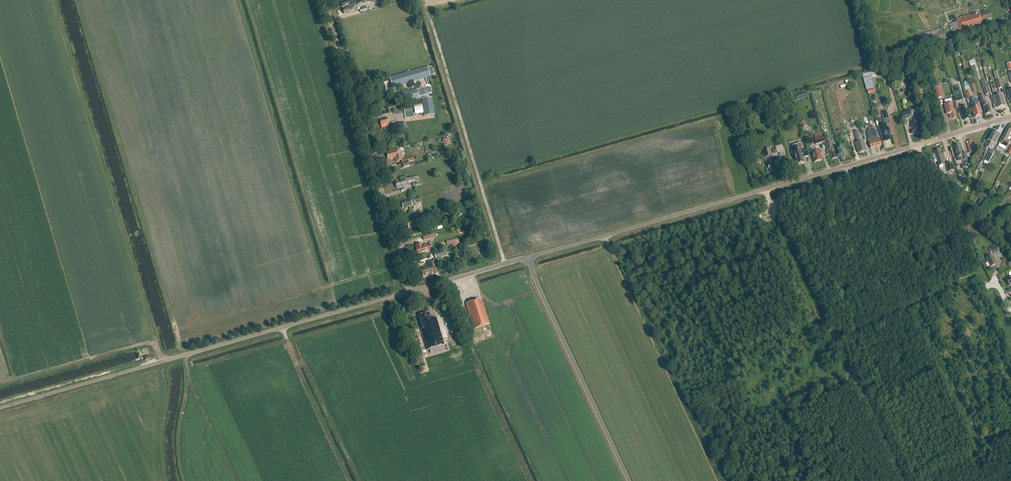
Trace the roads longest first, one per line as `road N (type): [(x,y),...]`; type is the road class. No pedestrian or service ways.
road 1 (unclassified): [(527,258),(1010,117)]
road 2 (unclassified): [(0,408),(412,291)]
road 3 (unclassified): [(412,291),(325,0)]
road 4 (unclassified): [(629,480),(527,258)]

